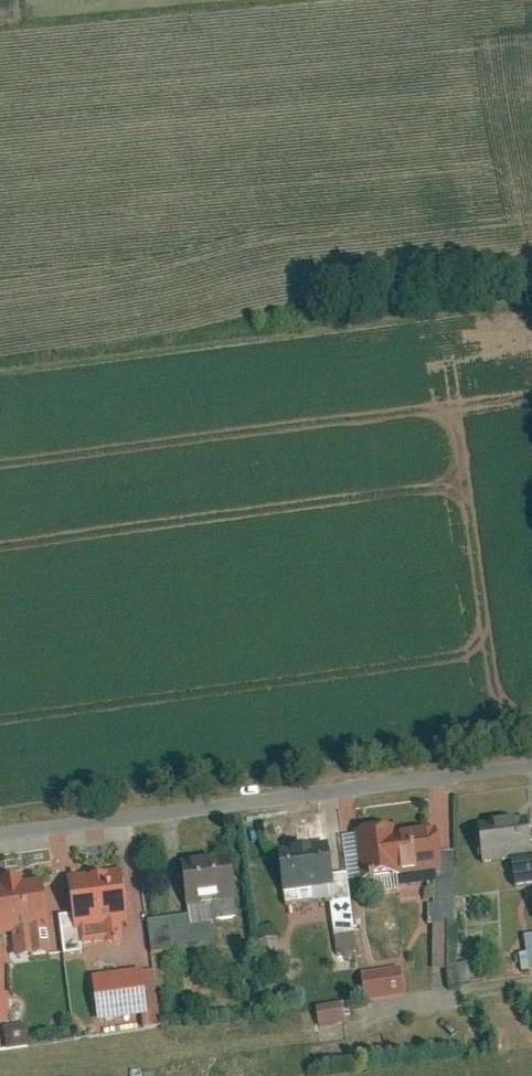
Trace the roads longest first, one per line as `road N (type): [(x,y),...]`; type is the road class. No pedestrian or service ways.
road 1 (residential): [(0,833),(531,769)]

